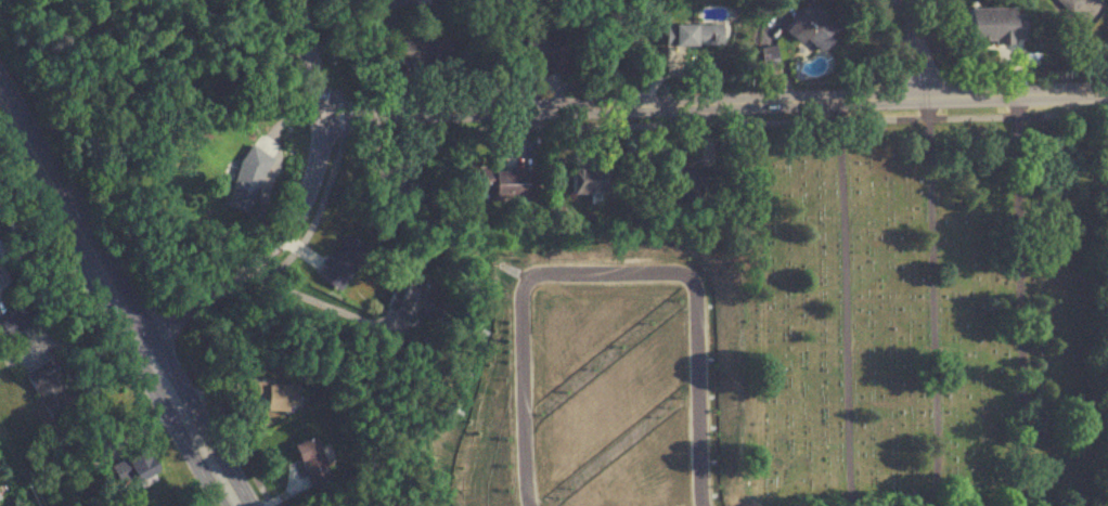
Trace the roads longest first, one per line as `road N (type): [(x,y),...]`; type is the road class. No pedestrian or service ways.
road 1 (residential): [(324,116),(1107,94)]
road 2 (secondary): [(239,505),(0,101)]
road 3 (residential): [(141,337),(257,256),(311,178),(324,116),(292,0)]

